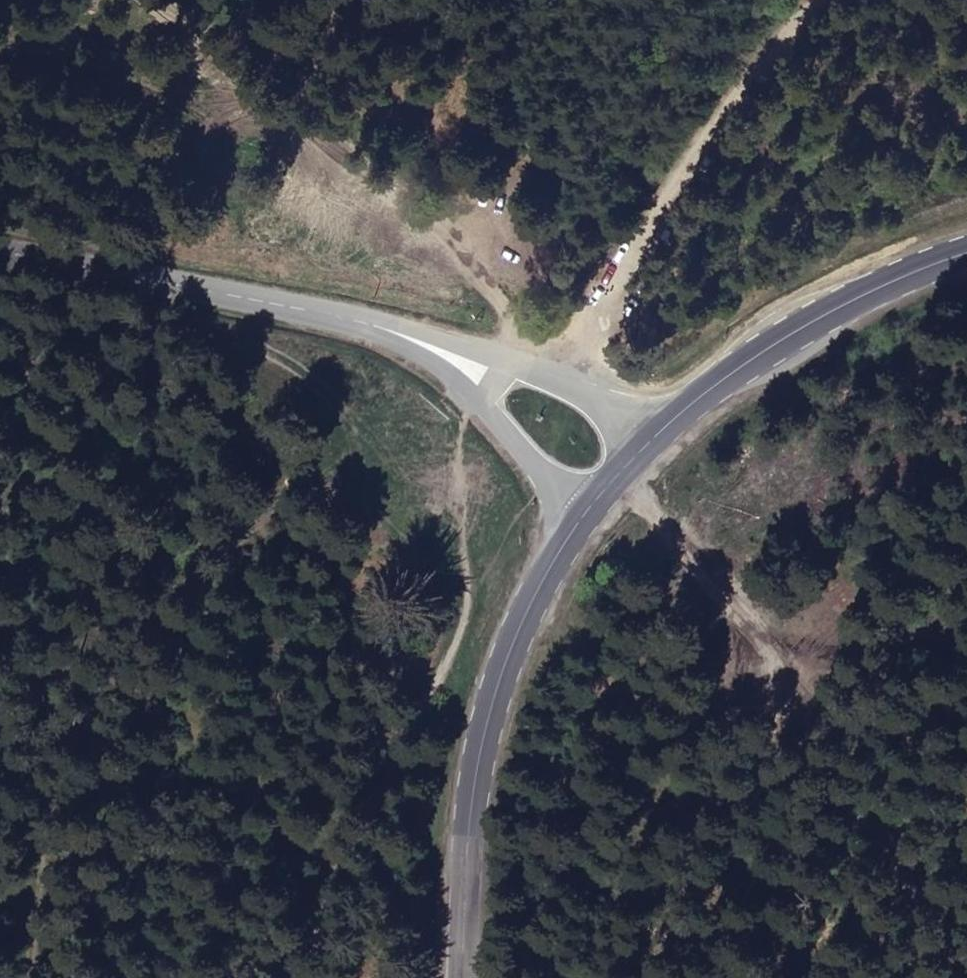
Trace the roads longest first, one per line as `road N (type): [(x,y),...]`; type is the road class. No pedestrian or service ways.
road 1 (track): [(794,0),(550,335),(472,411),(462,487),(471,609),(343,977)]
road 2 (track): [(609,479),(839,806),(966,960)]
road 3 (track): [(550,335),(230,61),(140,0)]
road 4 (secondary): [(578,521),(487,736),(466,977)]
road 5 (secondary): [(664,422),(520,359),(330,315)]
road 6 (secondary): [(966,258),(885,286),(763,346),(664,422)]
road 7 (tertiary): [(0,251),(330,315)]
road 8 (secondary): [(330,315),(484,399),(578,521)]
road 9 (secondary): [(664,422),(578,521)]

